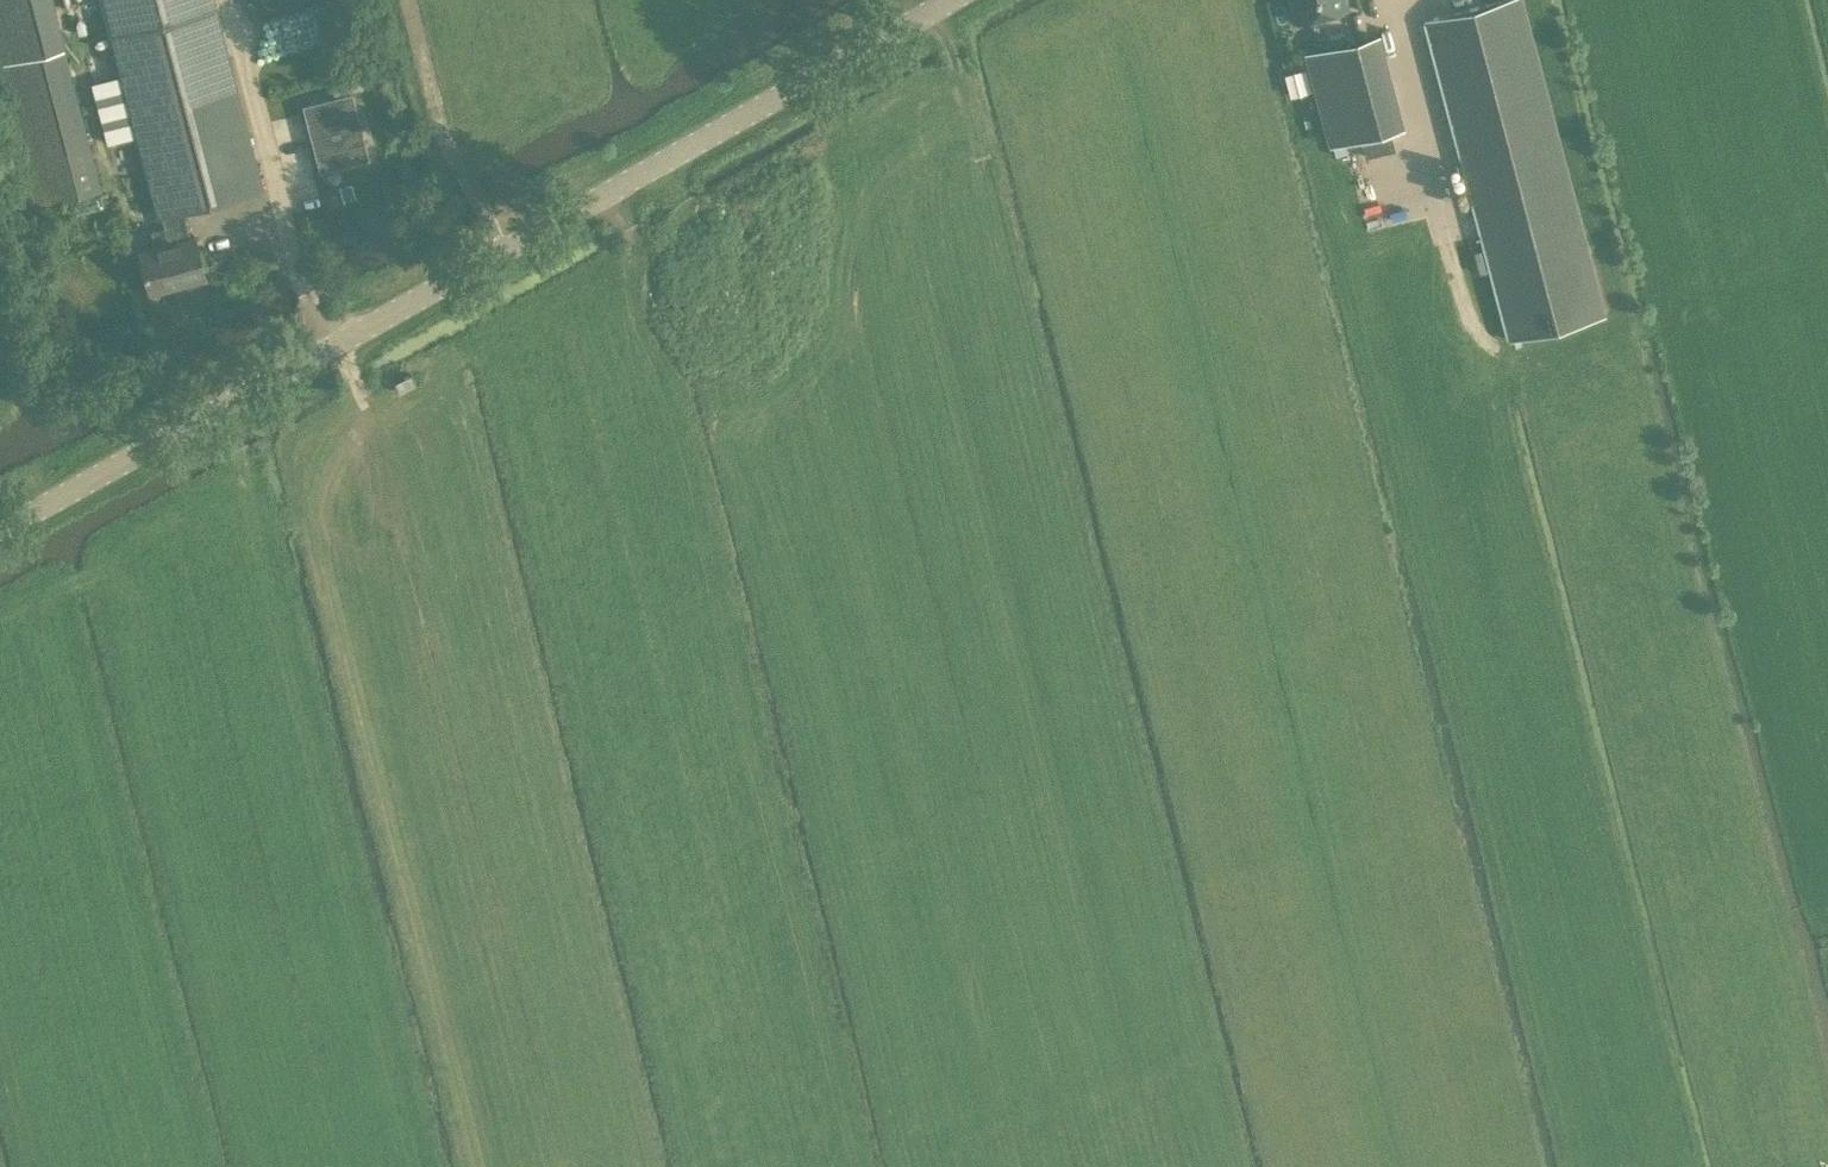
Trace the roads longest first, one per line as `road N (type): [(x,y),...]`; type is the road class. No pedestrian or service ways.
road 1 (unclassified): [(0,530),(945,0)]
road 2 (track): [(298,253),(230,0)]

